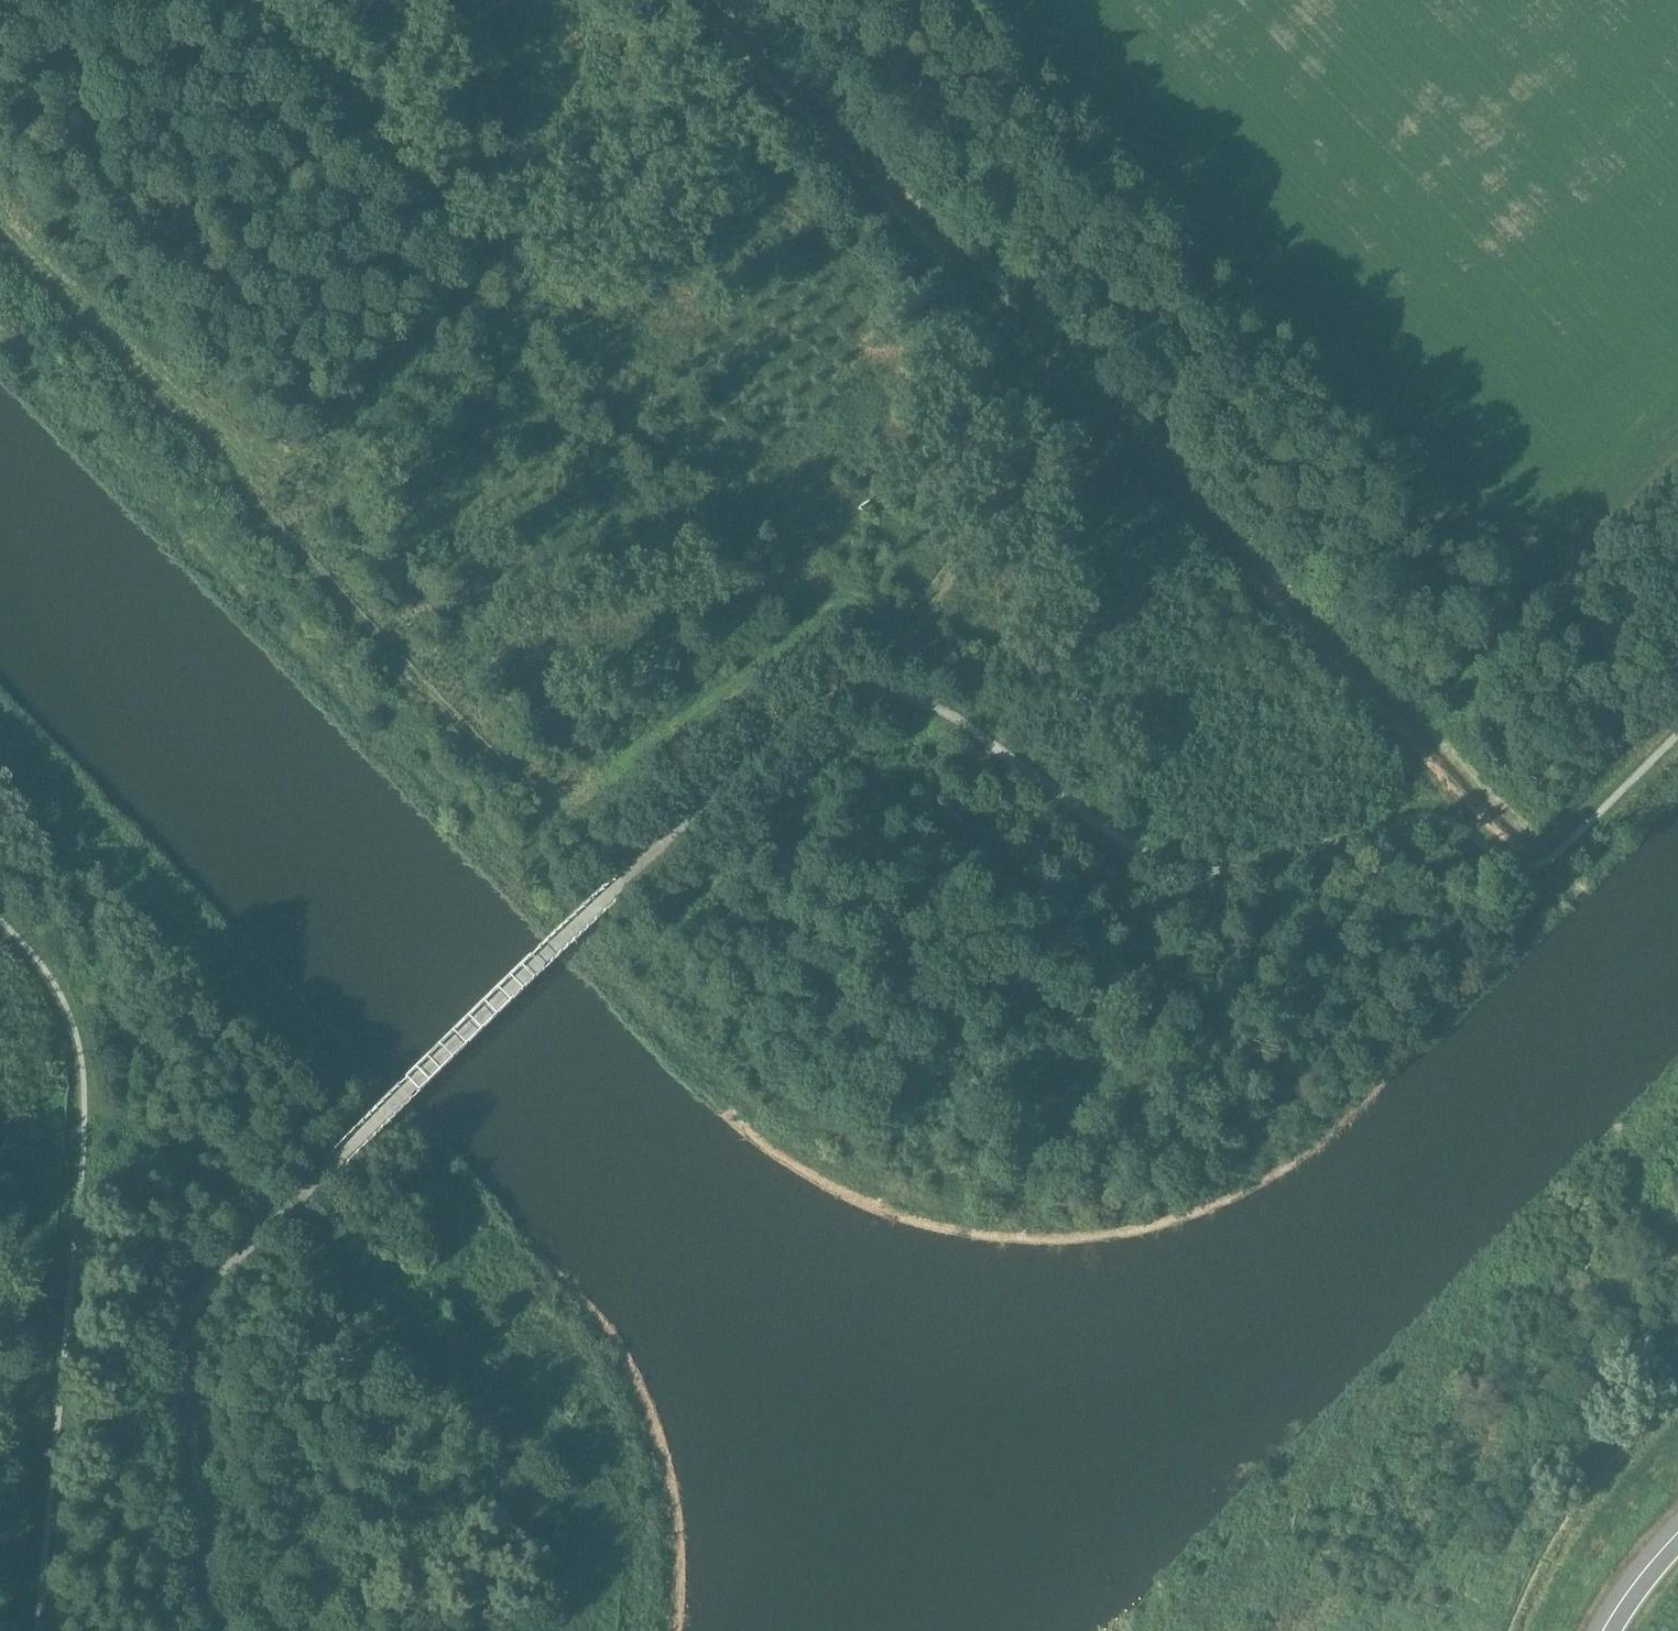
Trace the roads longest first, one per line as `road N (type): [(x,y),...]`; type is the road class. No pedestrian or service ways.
road 1 (track): [(685,0),(1269,603),(1467,814),(1488,853)]

